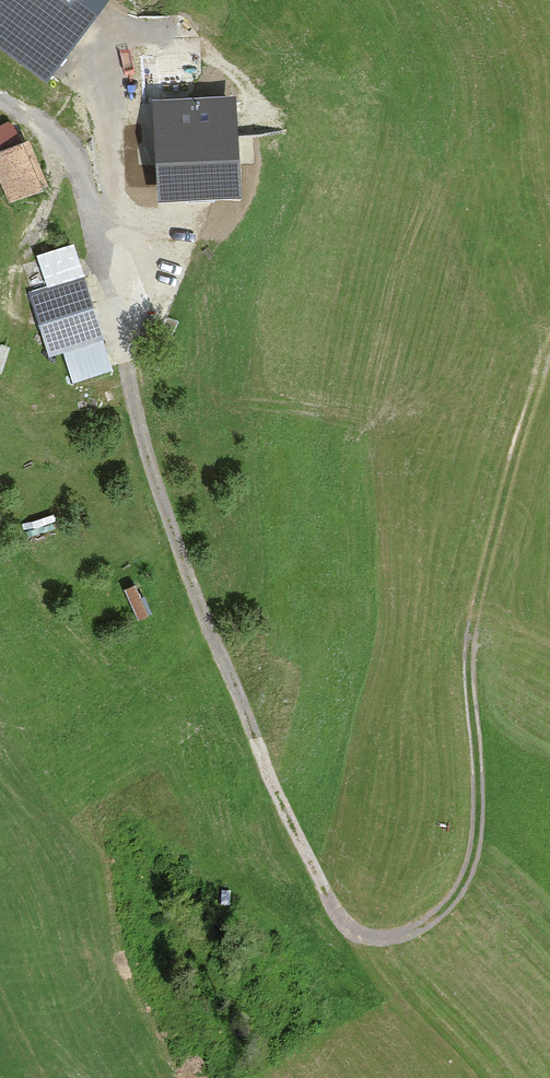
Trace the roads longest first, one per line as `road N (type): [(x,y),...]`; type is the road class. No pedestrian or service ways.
road 1 (track): [(466,672),(479,807),(471,868),(438,913),(399,938),(368,939),(342,924),(323,894),(248,735),(142,452),(120,335)]
road 2 (track): [(368,939),(381,982),(476,1077)]

